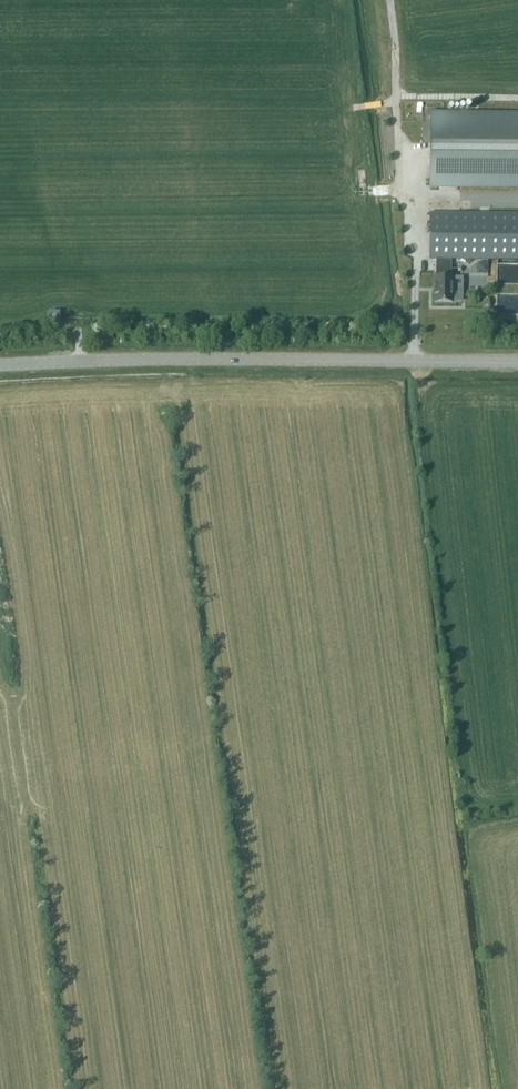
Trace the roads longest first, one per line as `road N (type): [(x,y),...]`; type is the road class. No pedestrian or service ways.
road 1 (tertiary): [(0,365),(517,361)]

